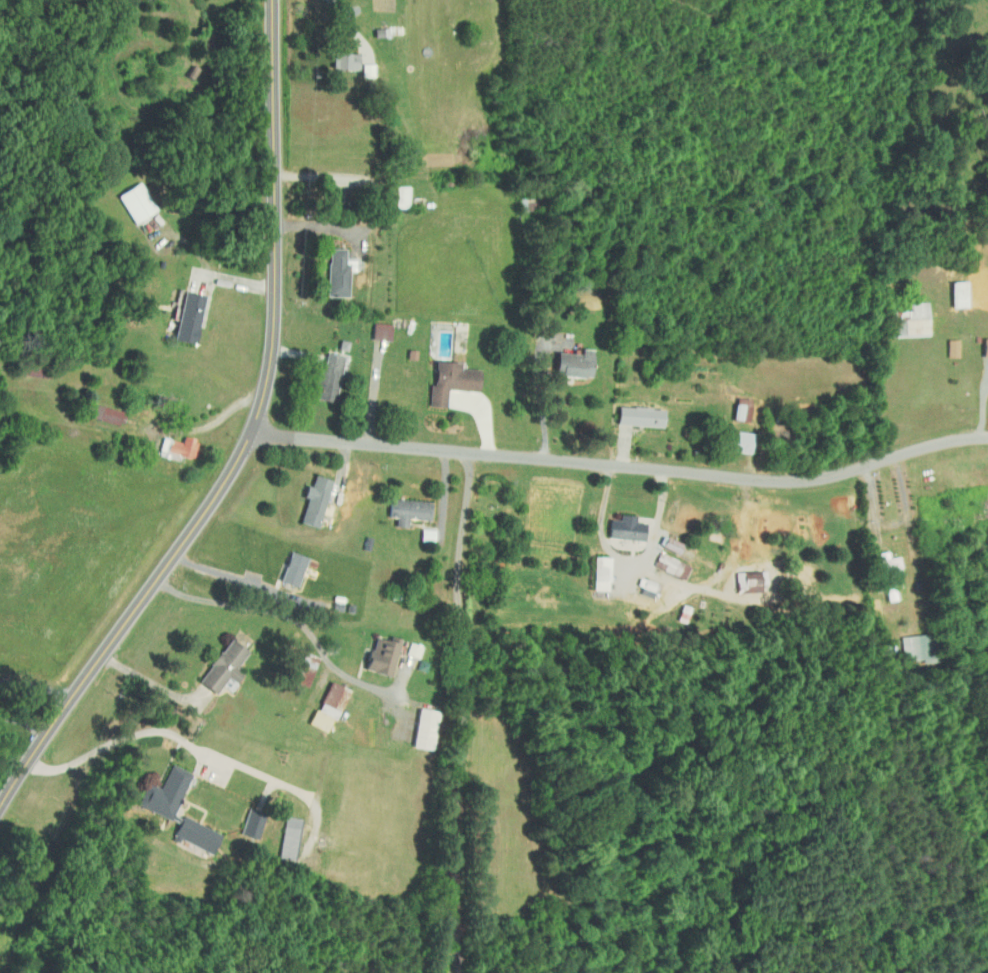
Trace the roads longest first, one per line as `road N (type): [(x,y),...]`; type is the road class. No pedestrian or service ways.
road 1 (secondary): [(0,812),(213,504),(265,402),(275,352),(274,0)]
road 2 (residential): [(254,433),(776,486),(987,433)]

